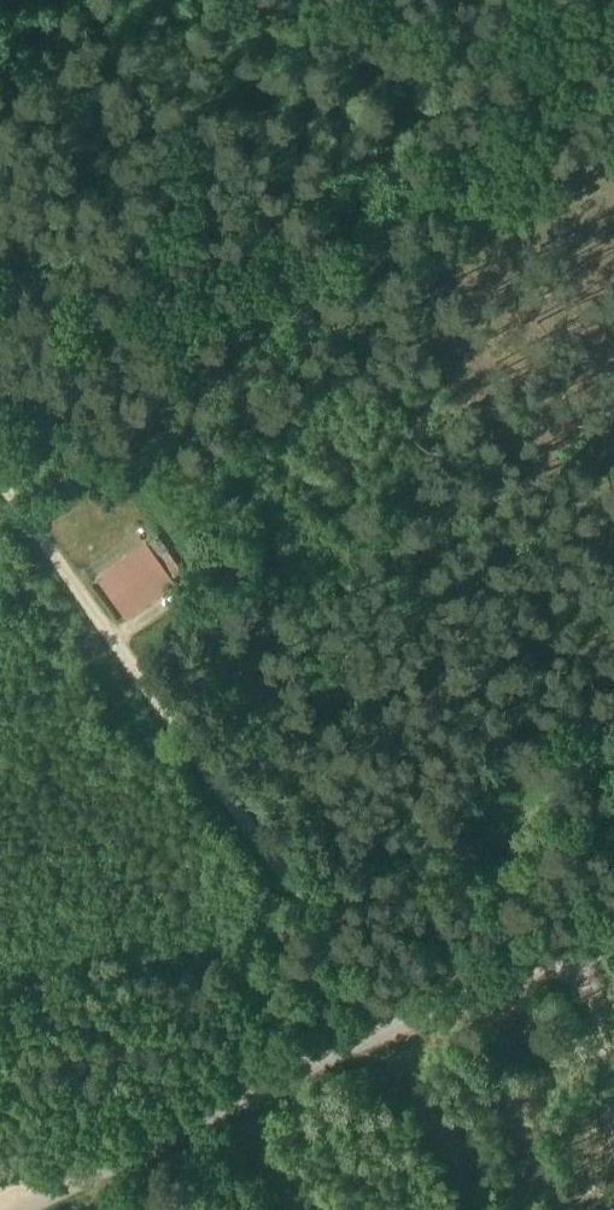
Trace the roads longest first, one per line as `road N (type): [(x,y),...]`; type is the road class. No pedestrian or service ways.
road 1 (track): [(392,1029),(25,1209)]
road 2 (track): [(593,933),(392,1029)]
road 3 (unclassified): [(613,1104),(593,933)]
road 4 (track): [(75,581),(0,479)]

